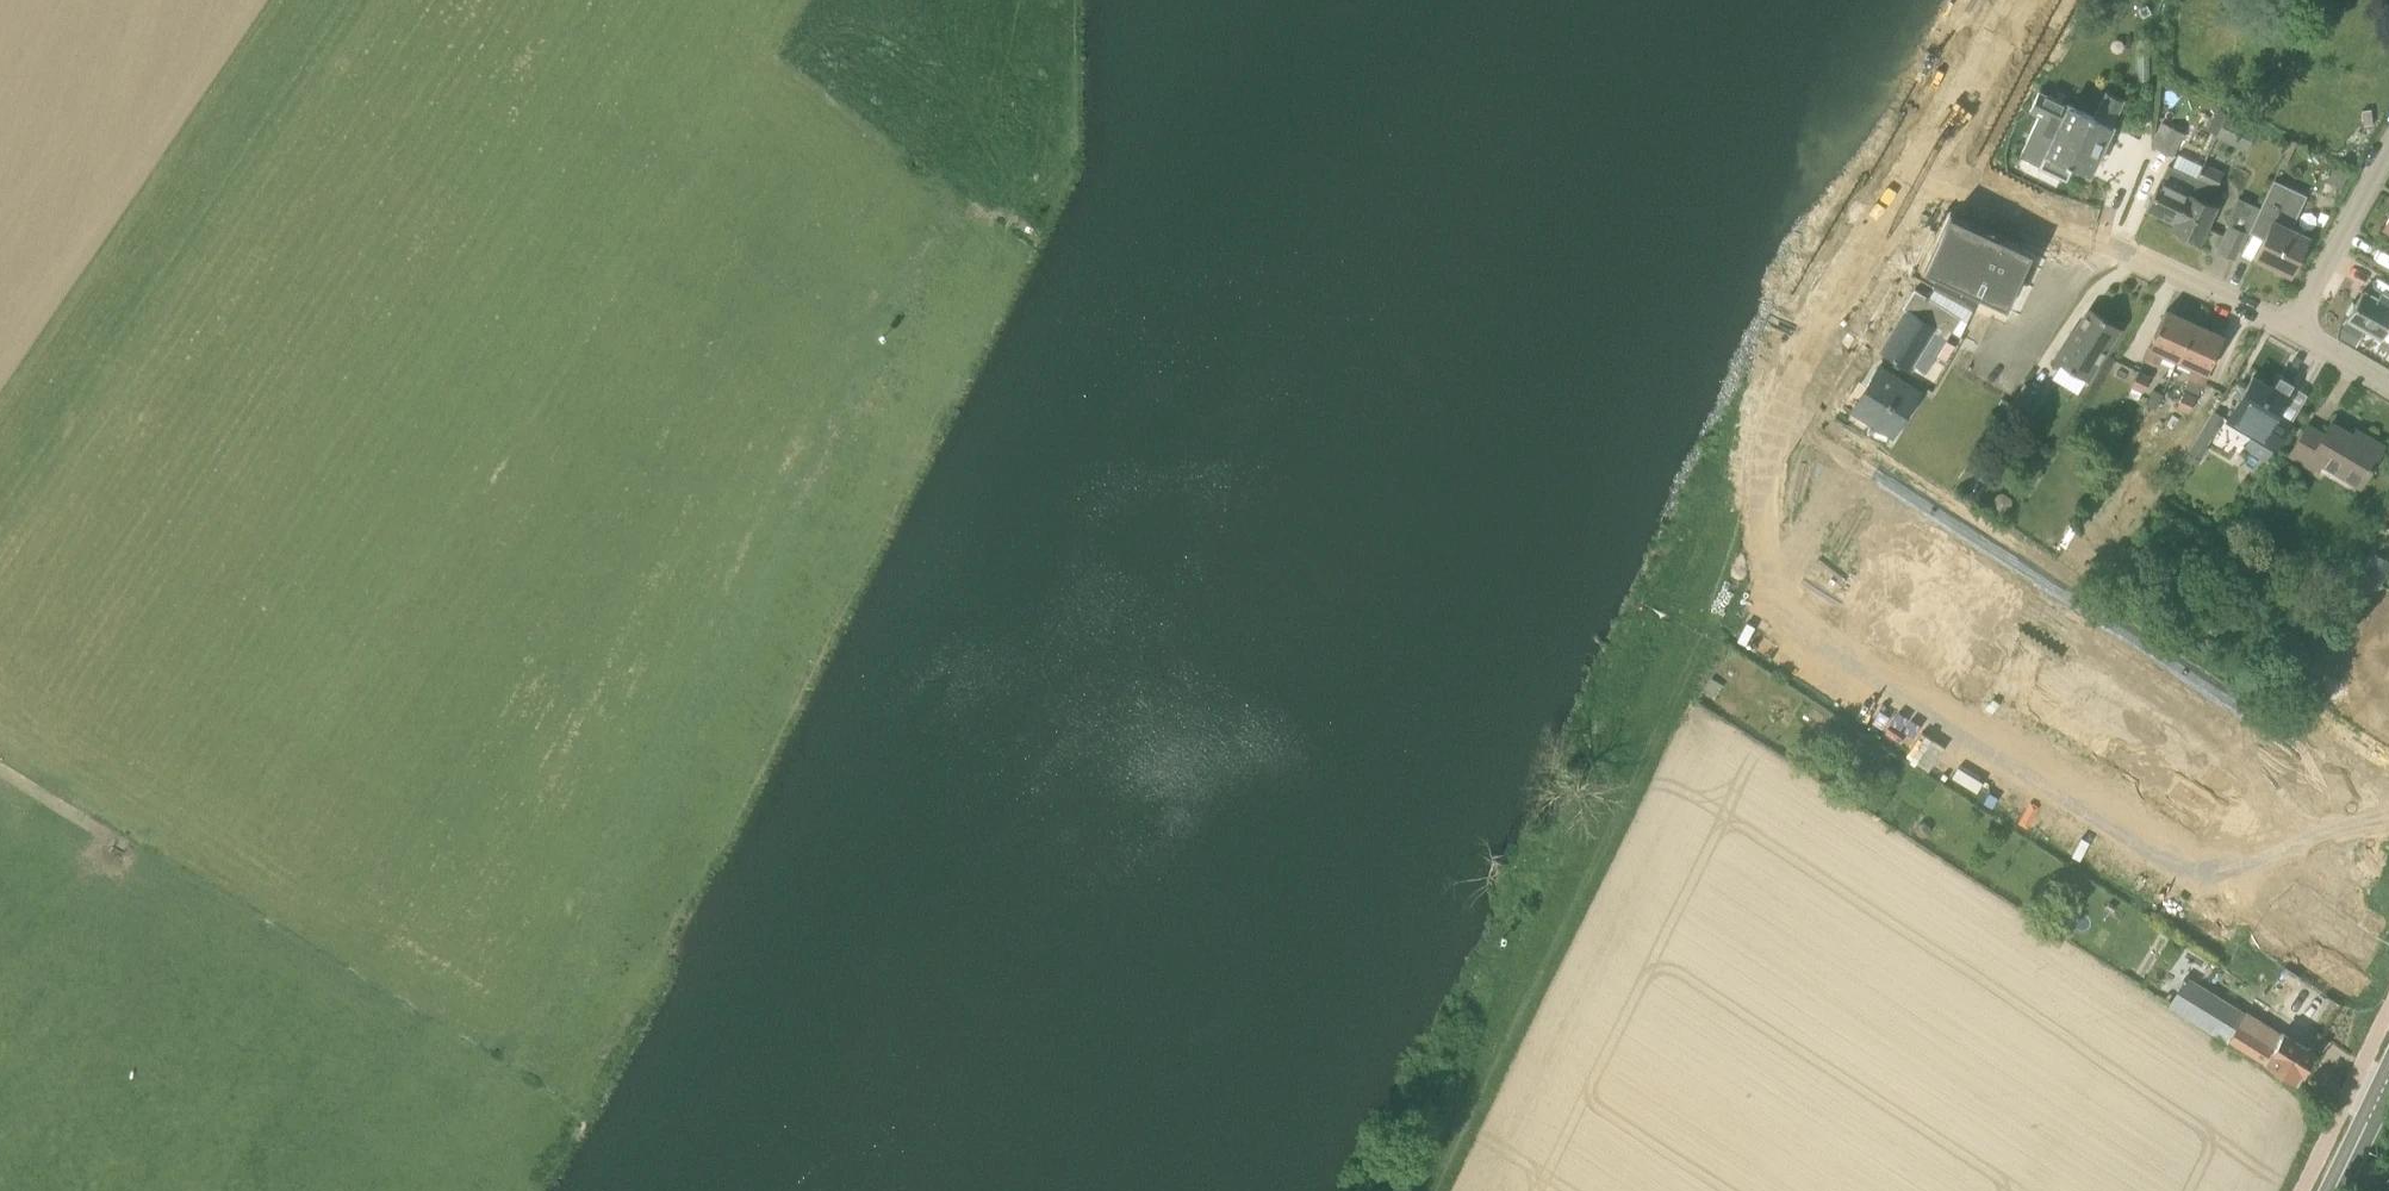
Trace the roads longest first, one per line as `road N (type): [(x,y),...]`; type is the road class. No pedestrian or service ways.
road 1 (residential): [(2292,327),(2094,243)]
road 2 (residential): [(2094,243),(1906,173)]
road 3 (residential): [(2292,327),(2388,151)]
road 4 (secondary): [(2328,1190),(2388,1072)]
road 5 (residential): [(2016,349),(2094,243)]

